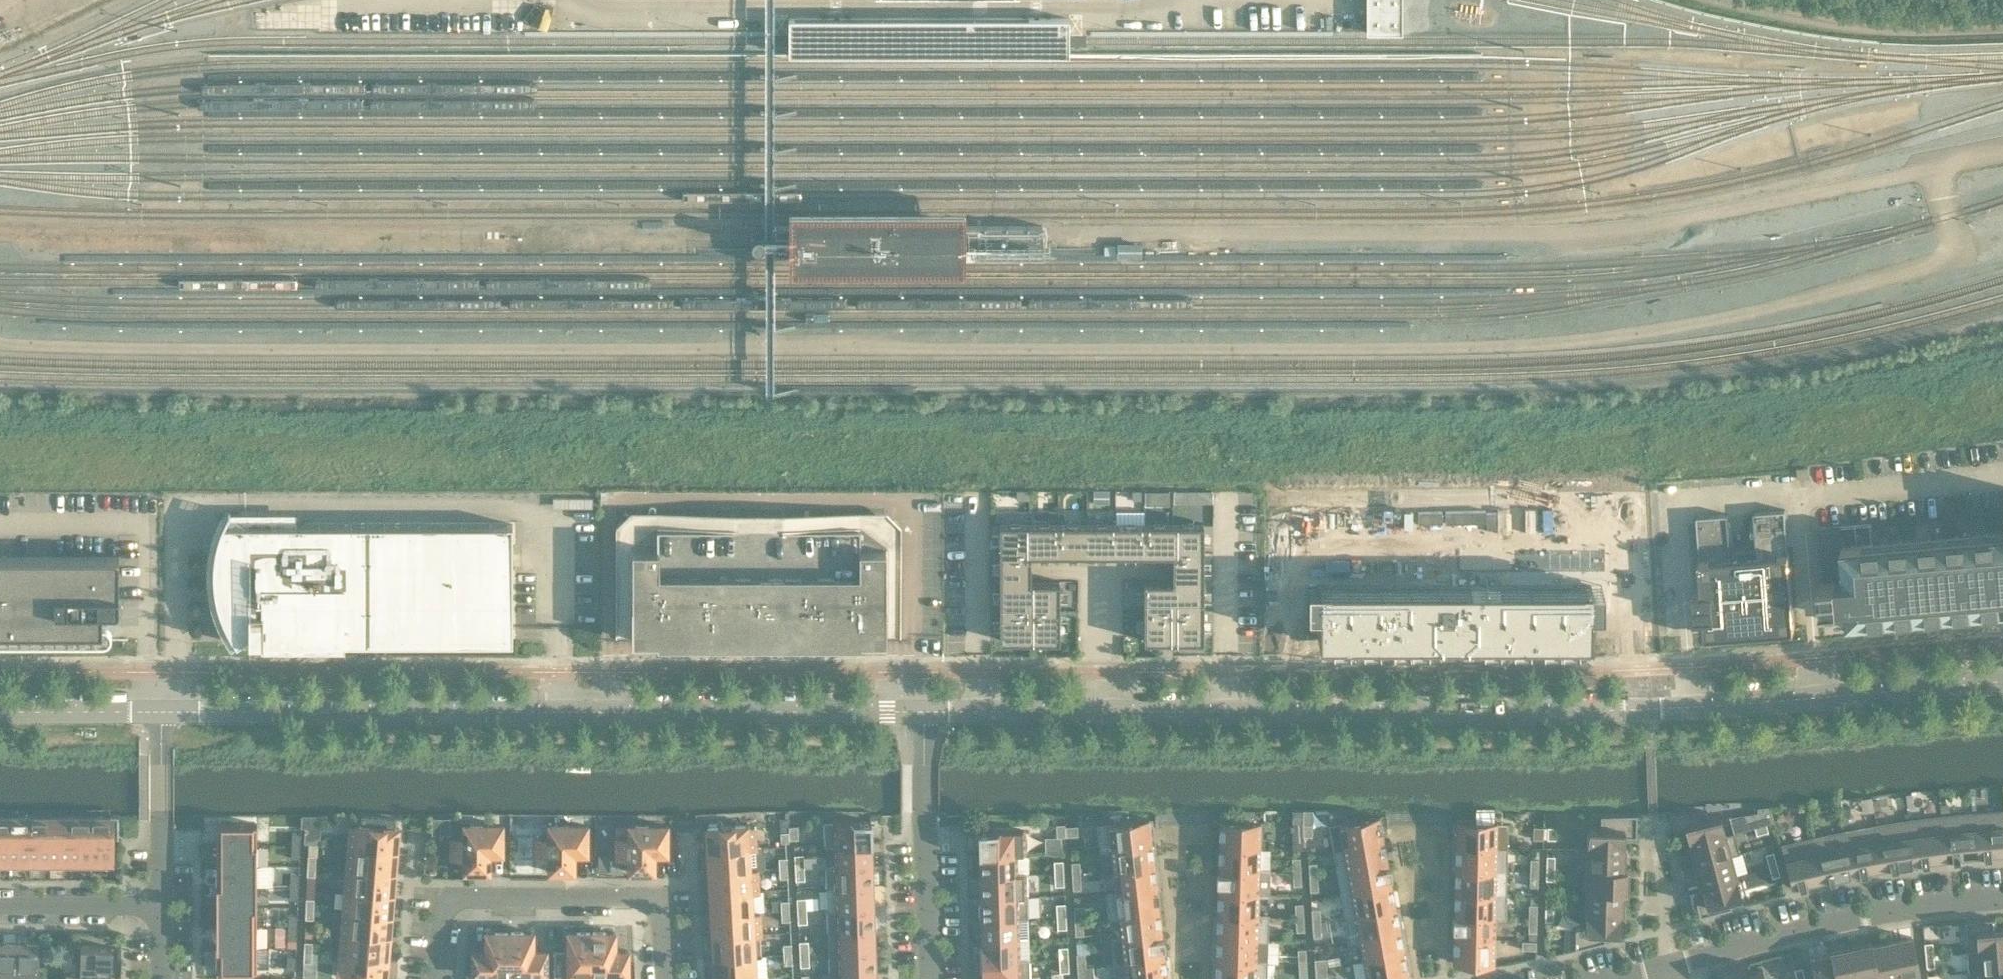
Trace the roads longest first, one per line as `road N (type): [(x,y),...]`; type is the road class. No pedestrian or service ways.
road 1 (tertiary): [(924,711),(1649,710),(2002,684)]
road 2 (tertiary): [(163,712),(924,711)]
road 3 (residential): [(668,978),(658,901),(459,896),(446,906),(439,978)]
road 4 (residential): [(1670,968),(1873,915),(2002,898)]
road 5 (residential): [(924,711),(930,978)]
road 6 (residential): [(162,905),(163,712)]
road 7 (tertiary): [(0,712),(163,712)]
road 8 (residential): [(162,905),(0,906)]

